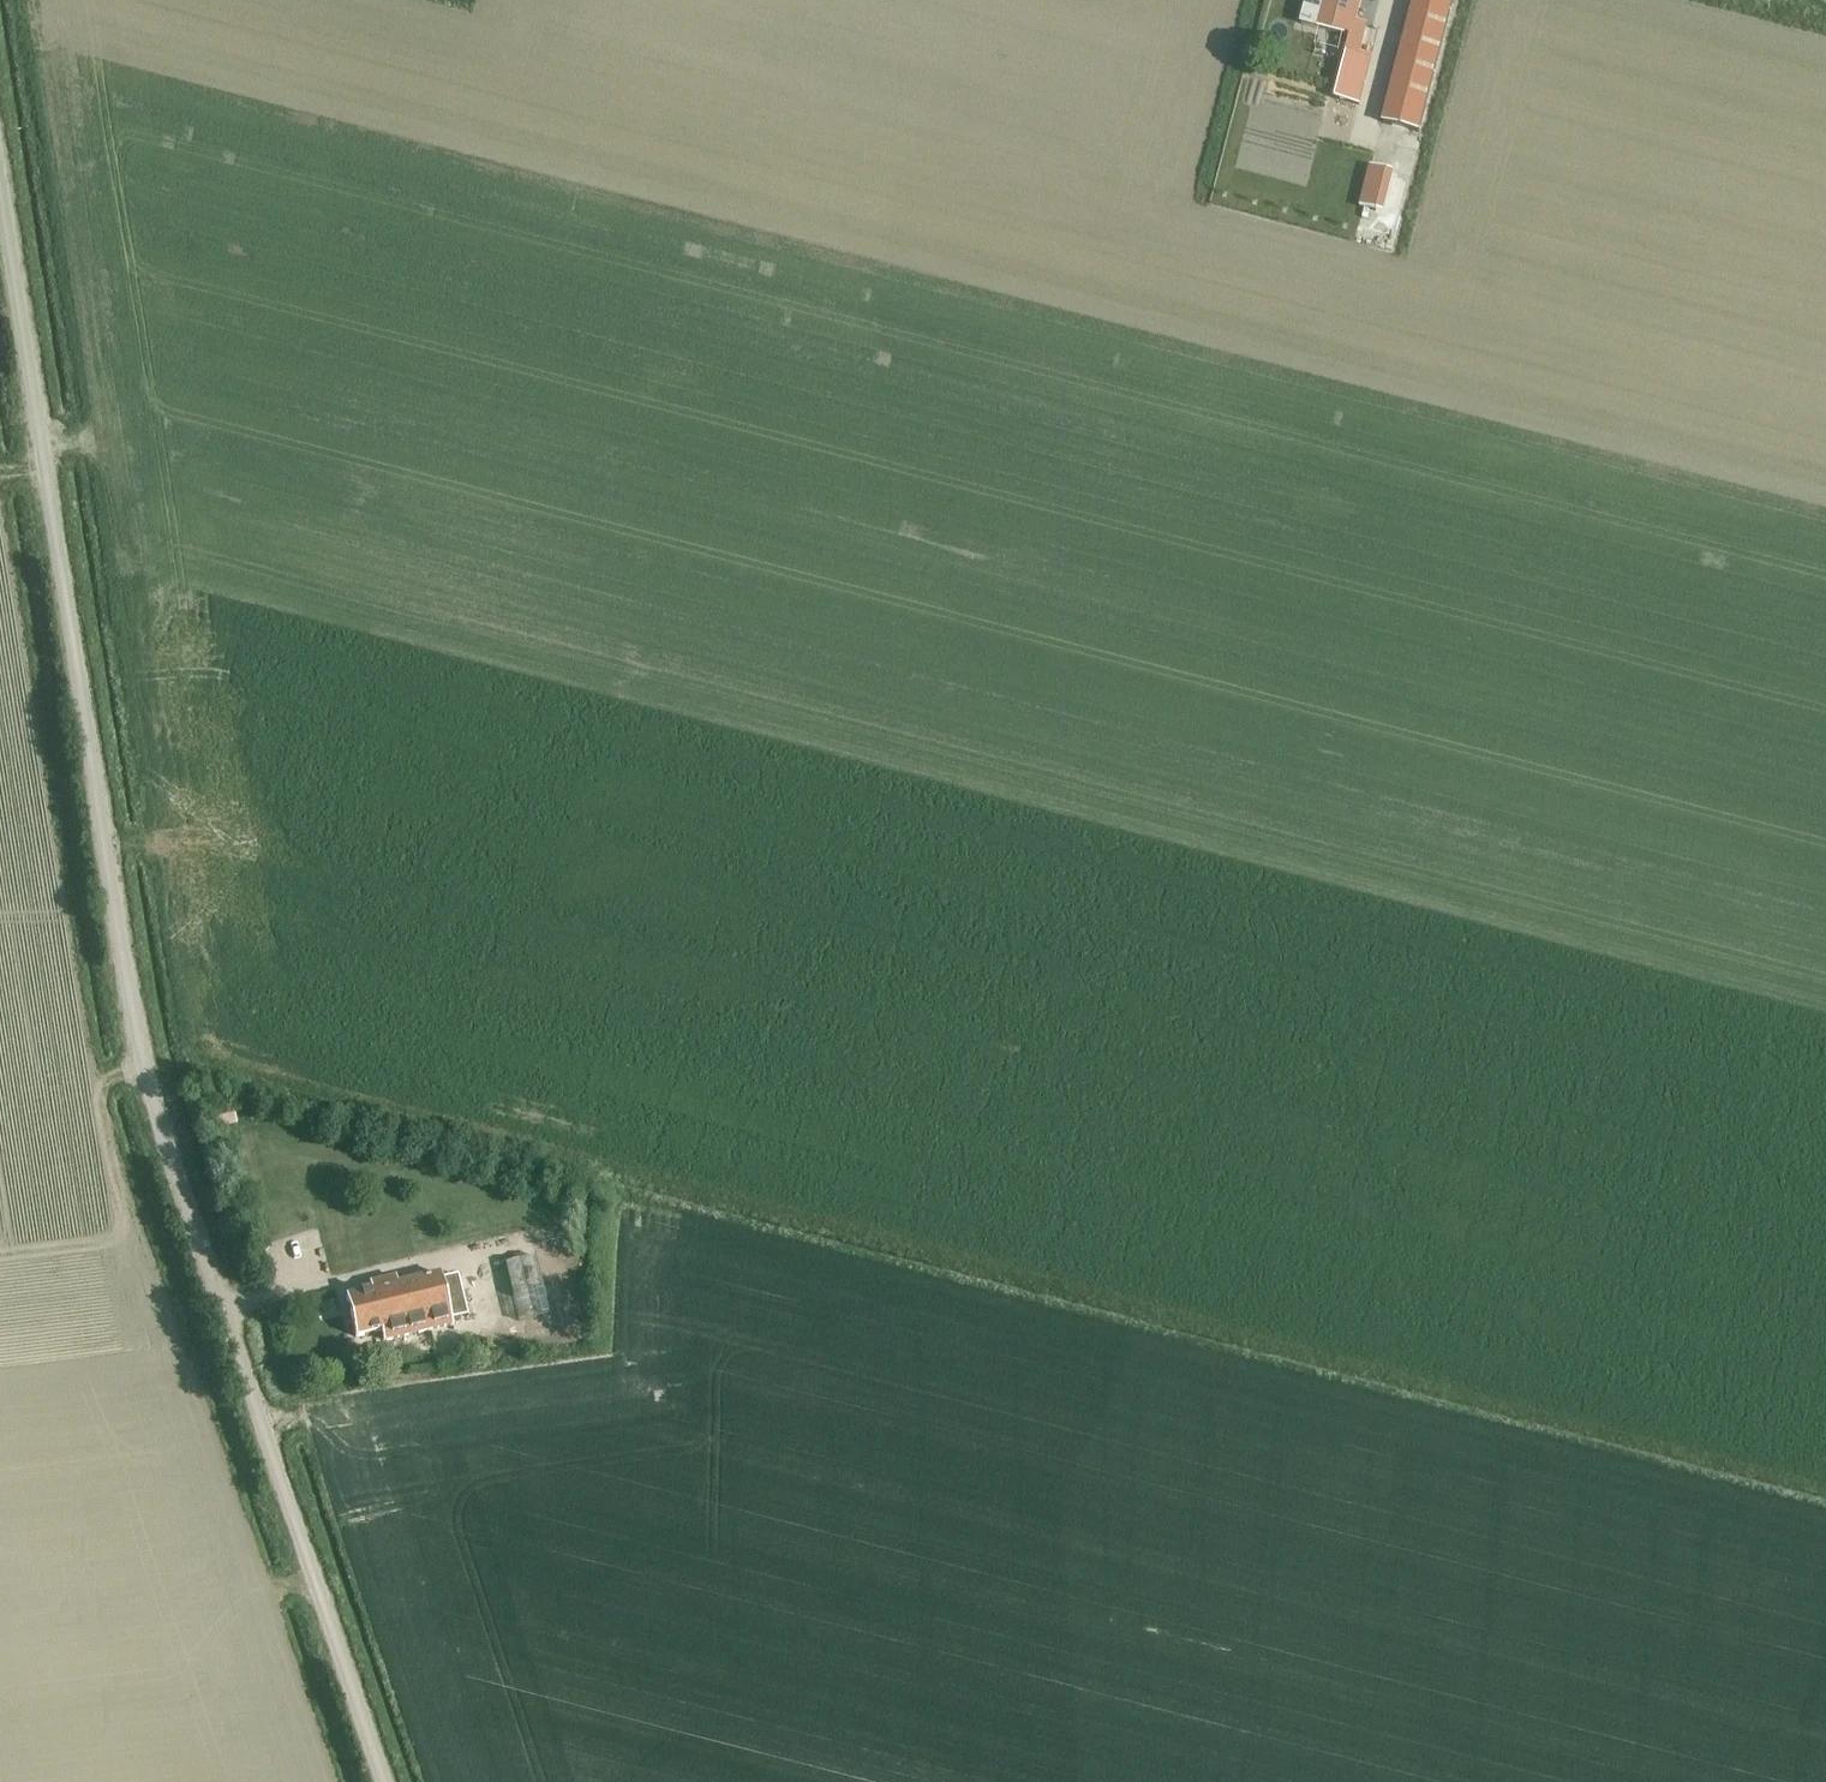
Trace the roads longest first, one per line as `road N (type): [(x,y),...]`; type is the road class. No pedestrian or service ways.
road 1 (unclassified): [(378,1781),(154,1120),(131,1019),(0,185)]

